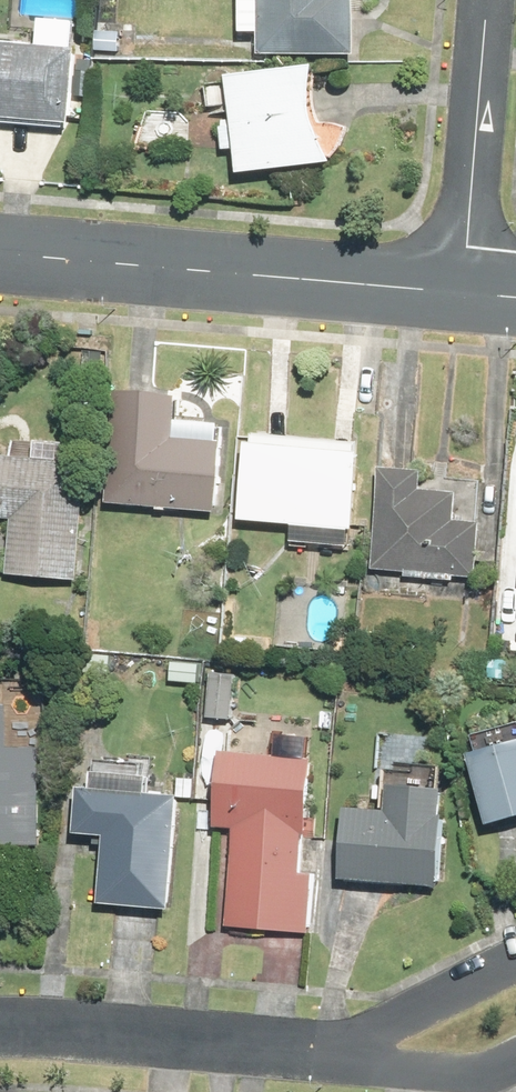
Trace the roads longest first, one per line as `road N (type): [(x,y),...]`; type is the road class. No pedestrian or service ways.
road 1 (tertiary): [(0,255),(465,294)]
road 2 (residential): [(0,1026),(313,1049)]
road 3 (residential): [(484,0),(465,294)]
road 4 (residential): [(313,1049),(377,1030),(515,960)]
road 5 (residential): [(515,1061),(471,1074),(393,1068)]

